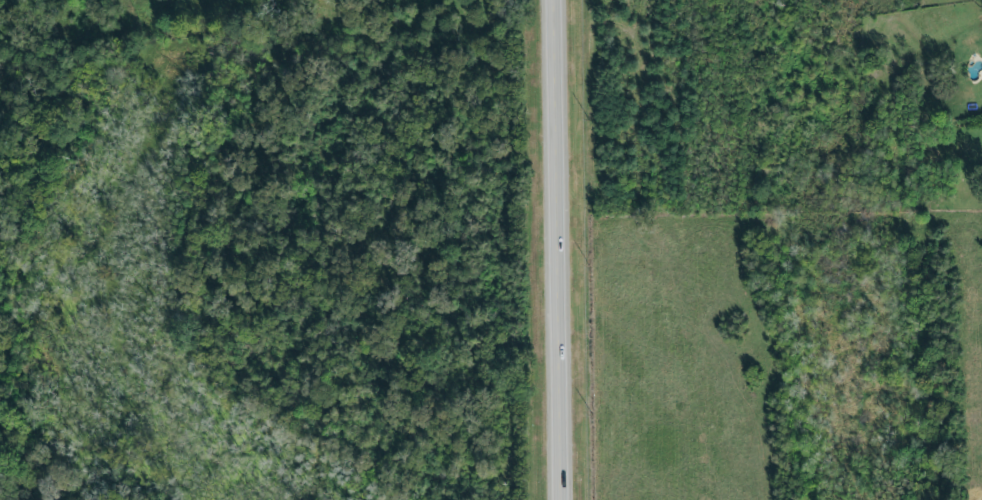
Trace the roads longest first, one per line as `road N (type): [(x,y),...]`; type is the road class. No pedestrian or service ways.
road 1 (primary): [(563,499),(555,0)]

